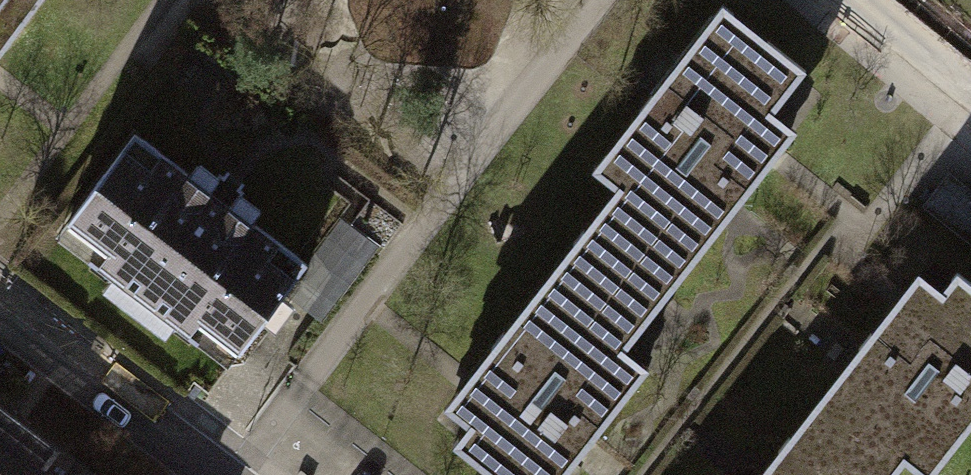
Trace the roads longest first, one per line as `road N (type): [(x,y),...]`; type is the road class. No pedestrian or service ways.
road 1 (residential): [(209,474),(0,317)]
road 2 (residential): [(970,91),(866,0)]

